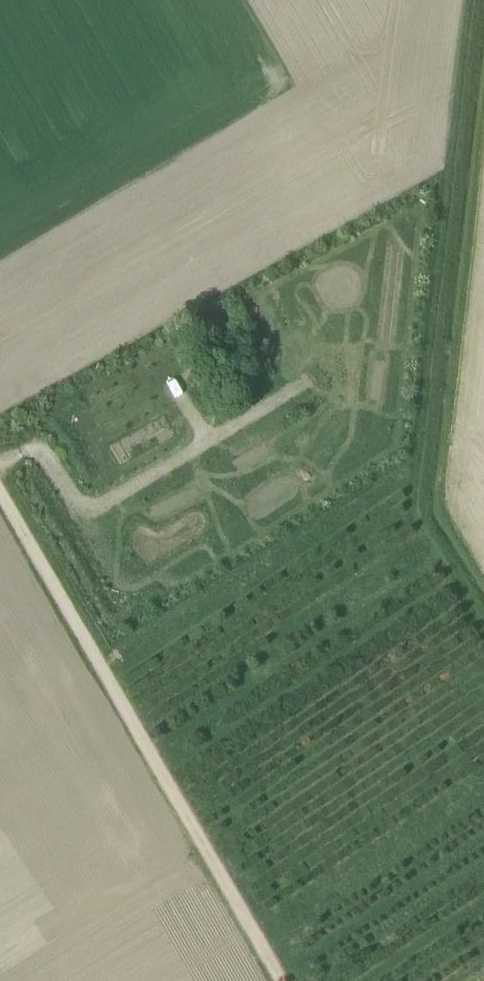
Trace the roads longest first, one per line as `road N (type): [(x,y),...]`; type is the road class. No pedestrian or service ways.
road 1 (track): [(277,980),(0,502)]

